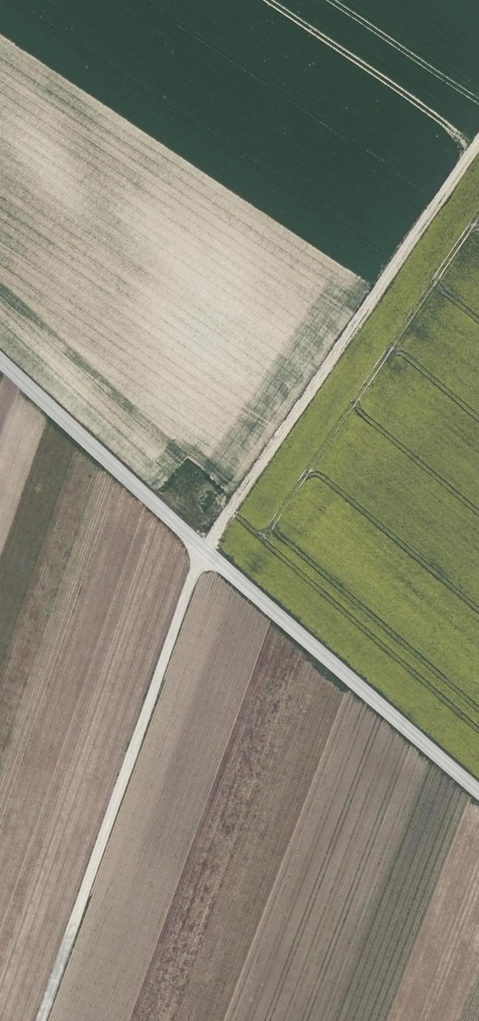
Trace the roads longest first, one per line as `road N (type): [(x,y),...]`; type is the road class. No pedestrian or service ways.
road 1 (track): [(37,1020),(205,549),(478,136)]
road 2 (unclassified): [(478,783),(205,549),(0,359)]
road 3 (track): [(478,81),(359,0)]

